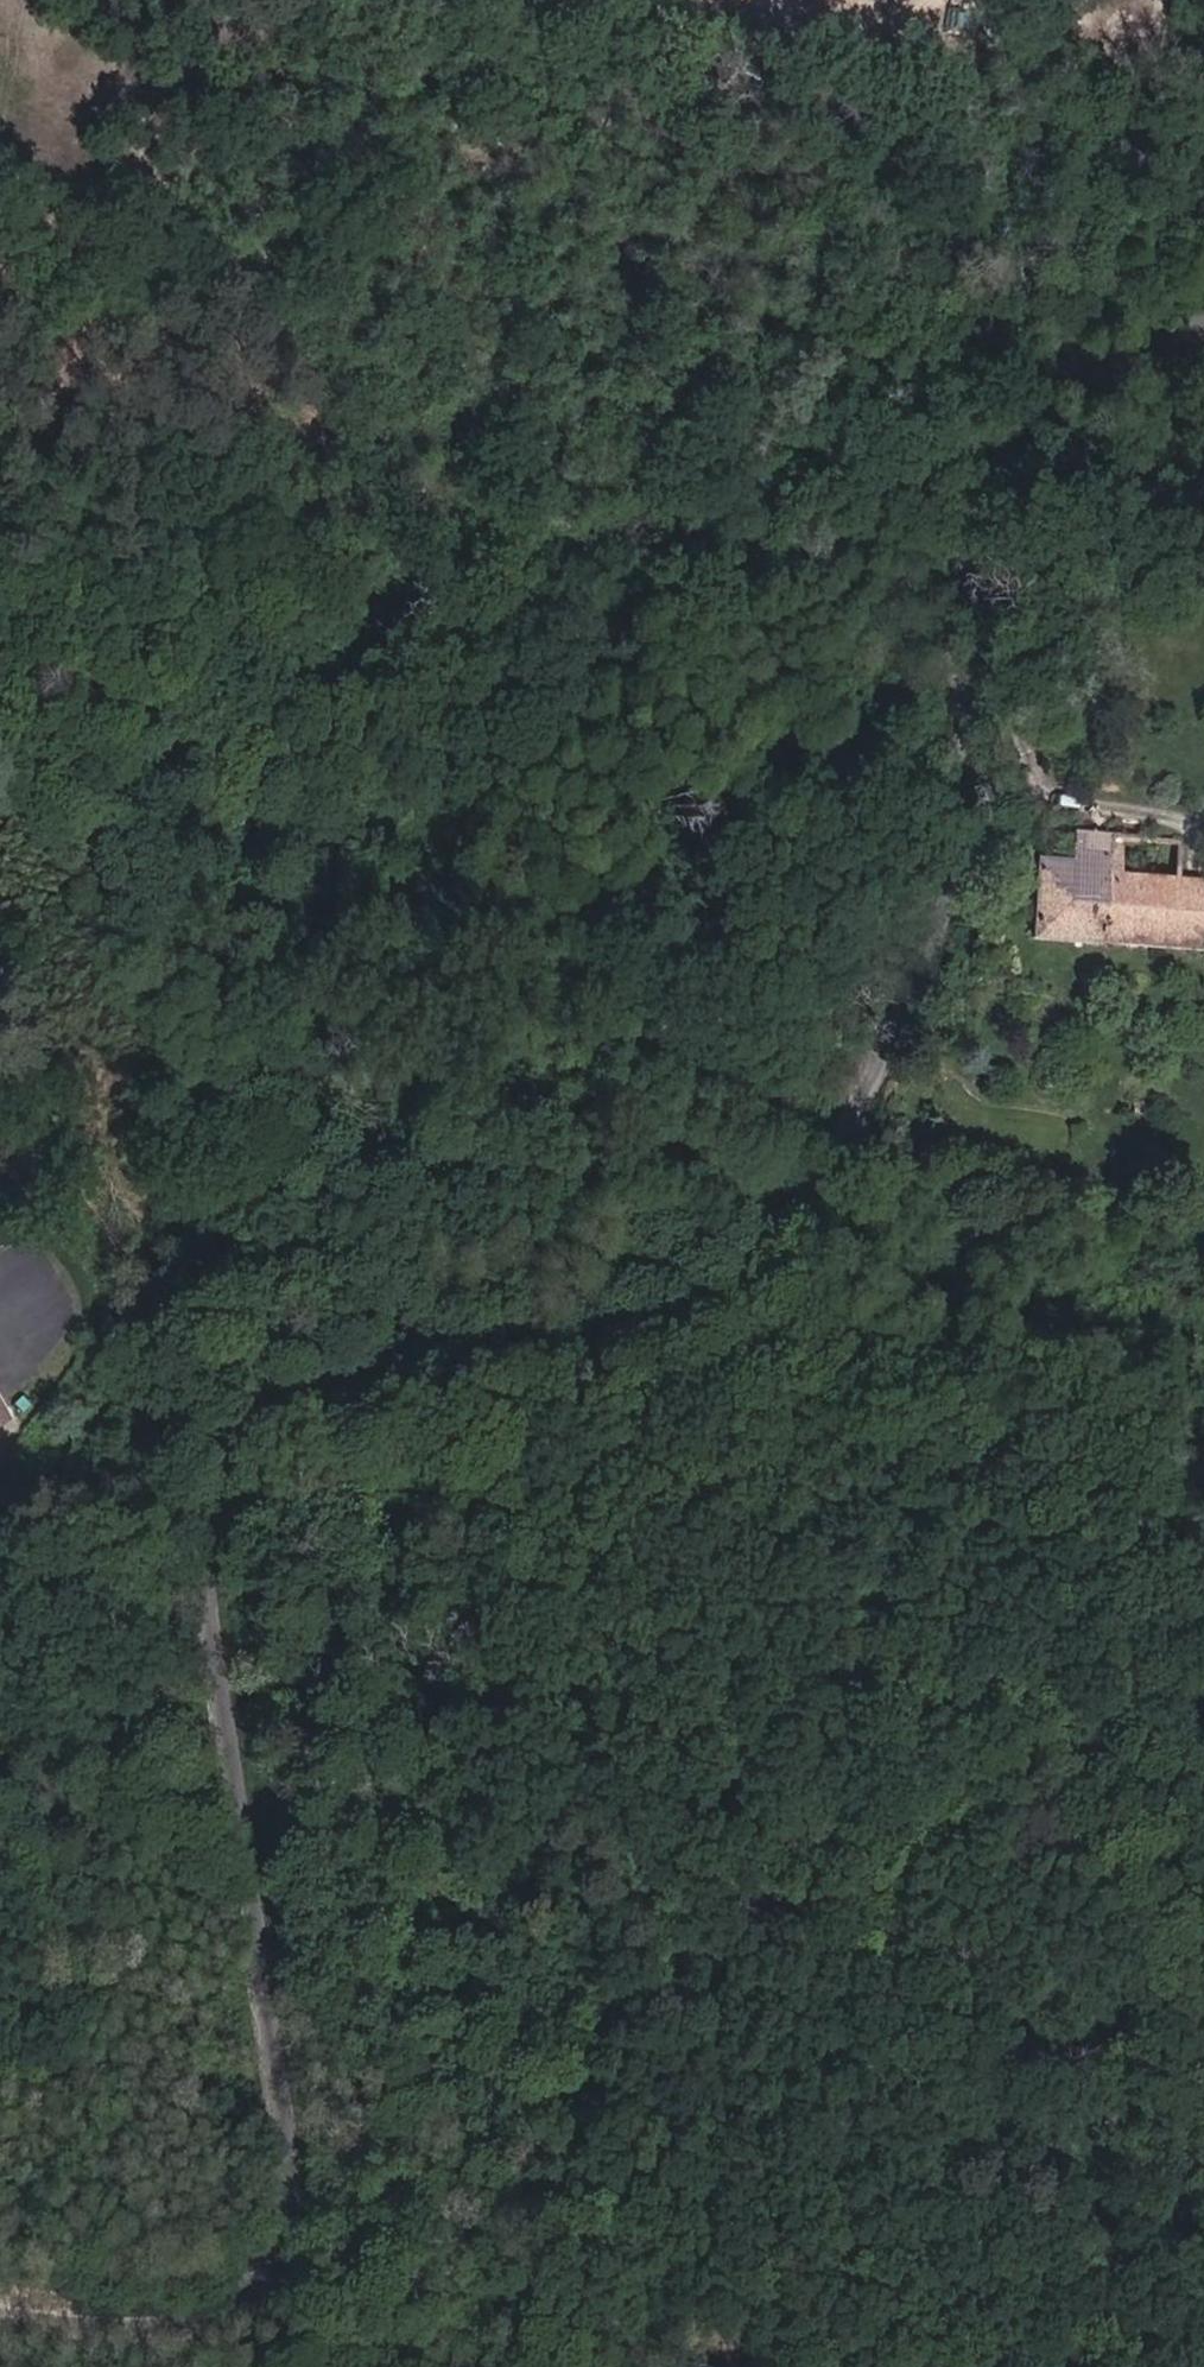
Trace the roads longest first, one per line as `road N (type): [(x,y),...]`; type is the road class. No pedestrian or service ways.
road 1 (unclassified): [(1203,319),(1127,345),(994,447),(954,551),(957,809),(915,971),(824,1166),(757,1267),(678,1320),(578,1343),(373,1367),(273,1398),(223,1448),(201,1506),(197,1579),(287,2181),(283,2253),(252,2296),(200,2329),(0,2321)]

